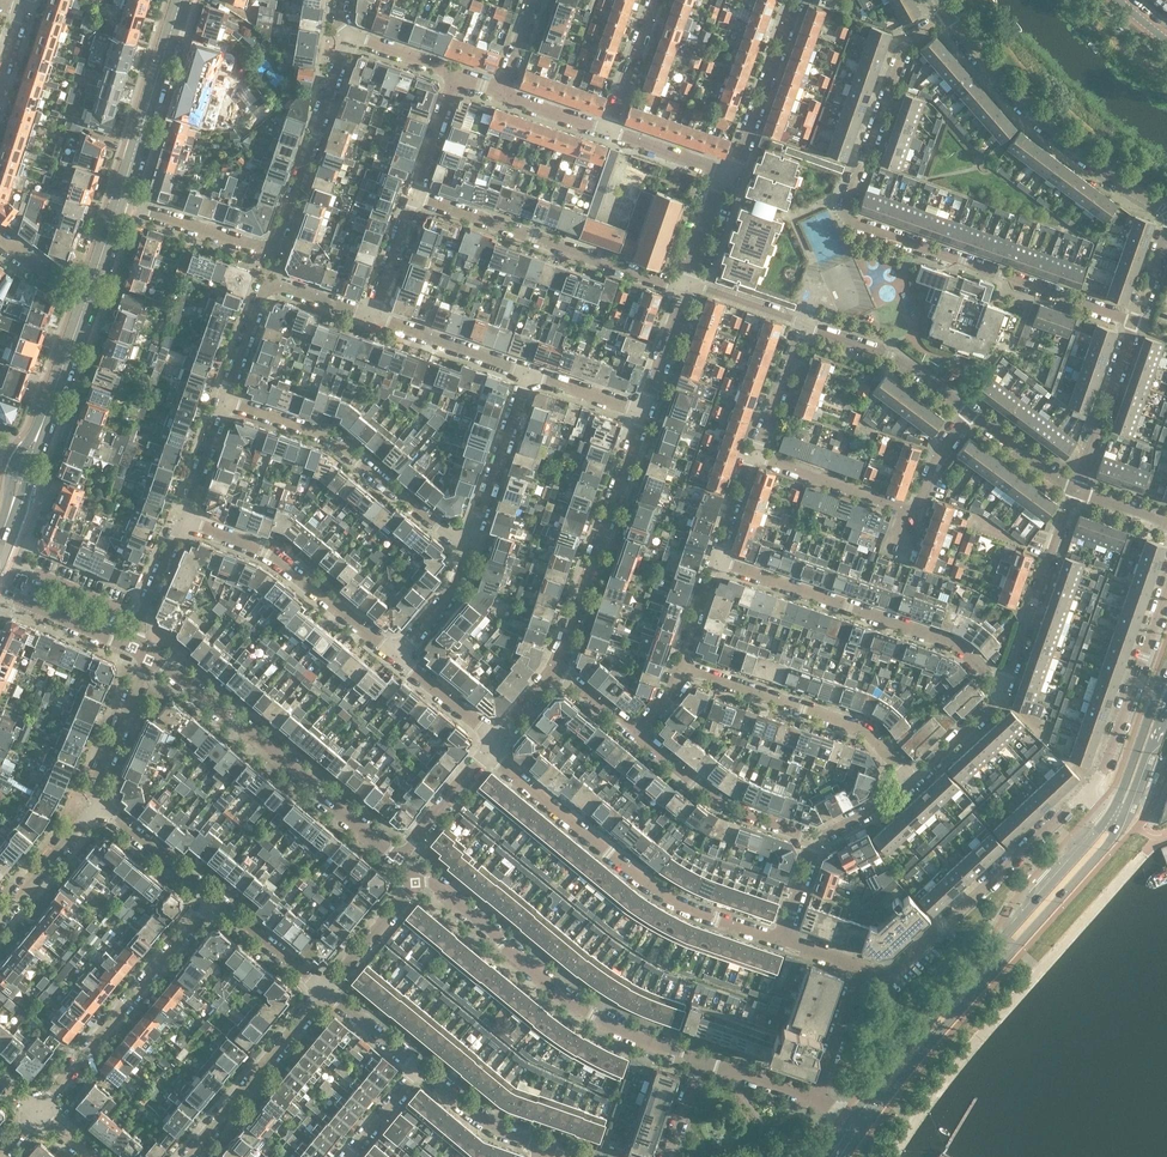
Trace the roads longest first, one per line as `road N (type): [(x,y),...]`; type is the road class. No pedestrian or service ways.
road 1 (residential): [(1134,324),(849,222),(843,212),(911,36),(945,14)]
road 2 (secondary): [(1110,815),(848,1123)]
road 3 (secondary): [(861,1131),(1120,823)]
road 4 (residential): [(782,934),(670,897),(495,744)]
road 5 (residential): [(700,1065),(587,1004),(511,953),(437,884),(417,882)]
road 6 (residential): [(1005,697),(958,645),(719,560)]
road 7 (residential): [(400,859),(148,660)]
road 8 (residential): [(1166,215),(1035,116),(945,14)]
road 9 (residential): [(861,968),(888,976),(1083,794)]
road 10 (residential): [(467,553),(317,432),(225,402)]
road 11 (residential): [(685,290),(415,195)]
road 12 (residential): [(558,670),(643,410)]
road 13 (residential): [(37,1110),(208,906)]
road 14 (residential): [(909,781),(859,729),(681,667)]
road 15 (residential): [(397,659),(264,549),(184,524)]
road 16 (residential): [(270,254),(347,35)]
road 17 (residential): [(1083,794),(1103,771),(1166,588)]
road 18 (residential): [(1005,697),(1078,492)]
road 19 (residential): [(187,1156),(324,995)]
road 20 (residential): [(814,841),(708,792),(639,732)]
road 21 (residential): [(970,413),(905,360),(803,324)]
road 22 (residential): [(467,553),(528,373)]
road 23 (residential): [(733,178),(797,0)]
road 24 (secondary): [(29,472),(90,301)]
road 25 (secondary): [(82,298),(38,423),(15,463)]
road 26 (residential): [(1078,492),(1134,324)]
road 27 (residential): [(912,511),(755,453)]
road 28 (residential): [(528,373),(370,318)]
road 29 (residential): [(208,906),(88,800)]
road 30 (secondary): [(123,204),(165,51)]
road 31 (secondary): [(165,51),(115,201)]
road 32 (secondary): [(1166,669),(1110,815)]
road 33 (residential): [(270,254),(123,204)]
road 34 (residential): [(548,1151),(491,1129),(418,1071)]
road 35 (residential): [(88,800),(148,660)]
road 36 (residential): [(400,859),(495,744)]
road 37 (residential): [(324,995),(417,882)]
road 38 (residential): [(324,995),(208,906)]
road 39 (residential): [(131,651),(0,591)]
road 40 (residential): [(0,913),(88,800)]
road 41 (residential): [(818,1104),(861,968)]
road 42 (residential): [(610,132),(653,0)]
road 43 (residential): [(755,453),(803,324)]
road 44 (residential): [(131,651),(184,524)]
road 45 (residential): [(1078,492),(970,413)]
road 46 (residential): [(733,178),(610,132)]
road 47 (residential): [(370,318),(415,195)]
road 48 (residential): [(495,744),(397,659)]
road 49 (residential): [(184,524),(225,402)]
road 50 (residential): [(415,195),(458,74)]
road 51 (residential): [(397,659),(448,598),(467,553)]
road 52 (residential): [(909,781),(1005,697)]
road 53 (residential): [(643,410),(685,290)]
road 54 (residential): [(225,402),(263,281)]
road 55 (secondary): [(1120,823),(1166,707)]
road 56 (residential): [(818,1104),(700,1065)]
road 57 (residential): [(803,324),(688,282)]
road 58 (residential): [(418,1071),(324,995)]
road 59 (residential): [(643,410),(528,373)]

